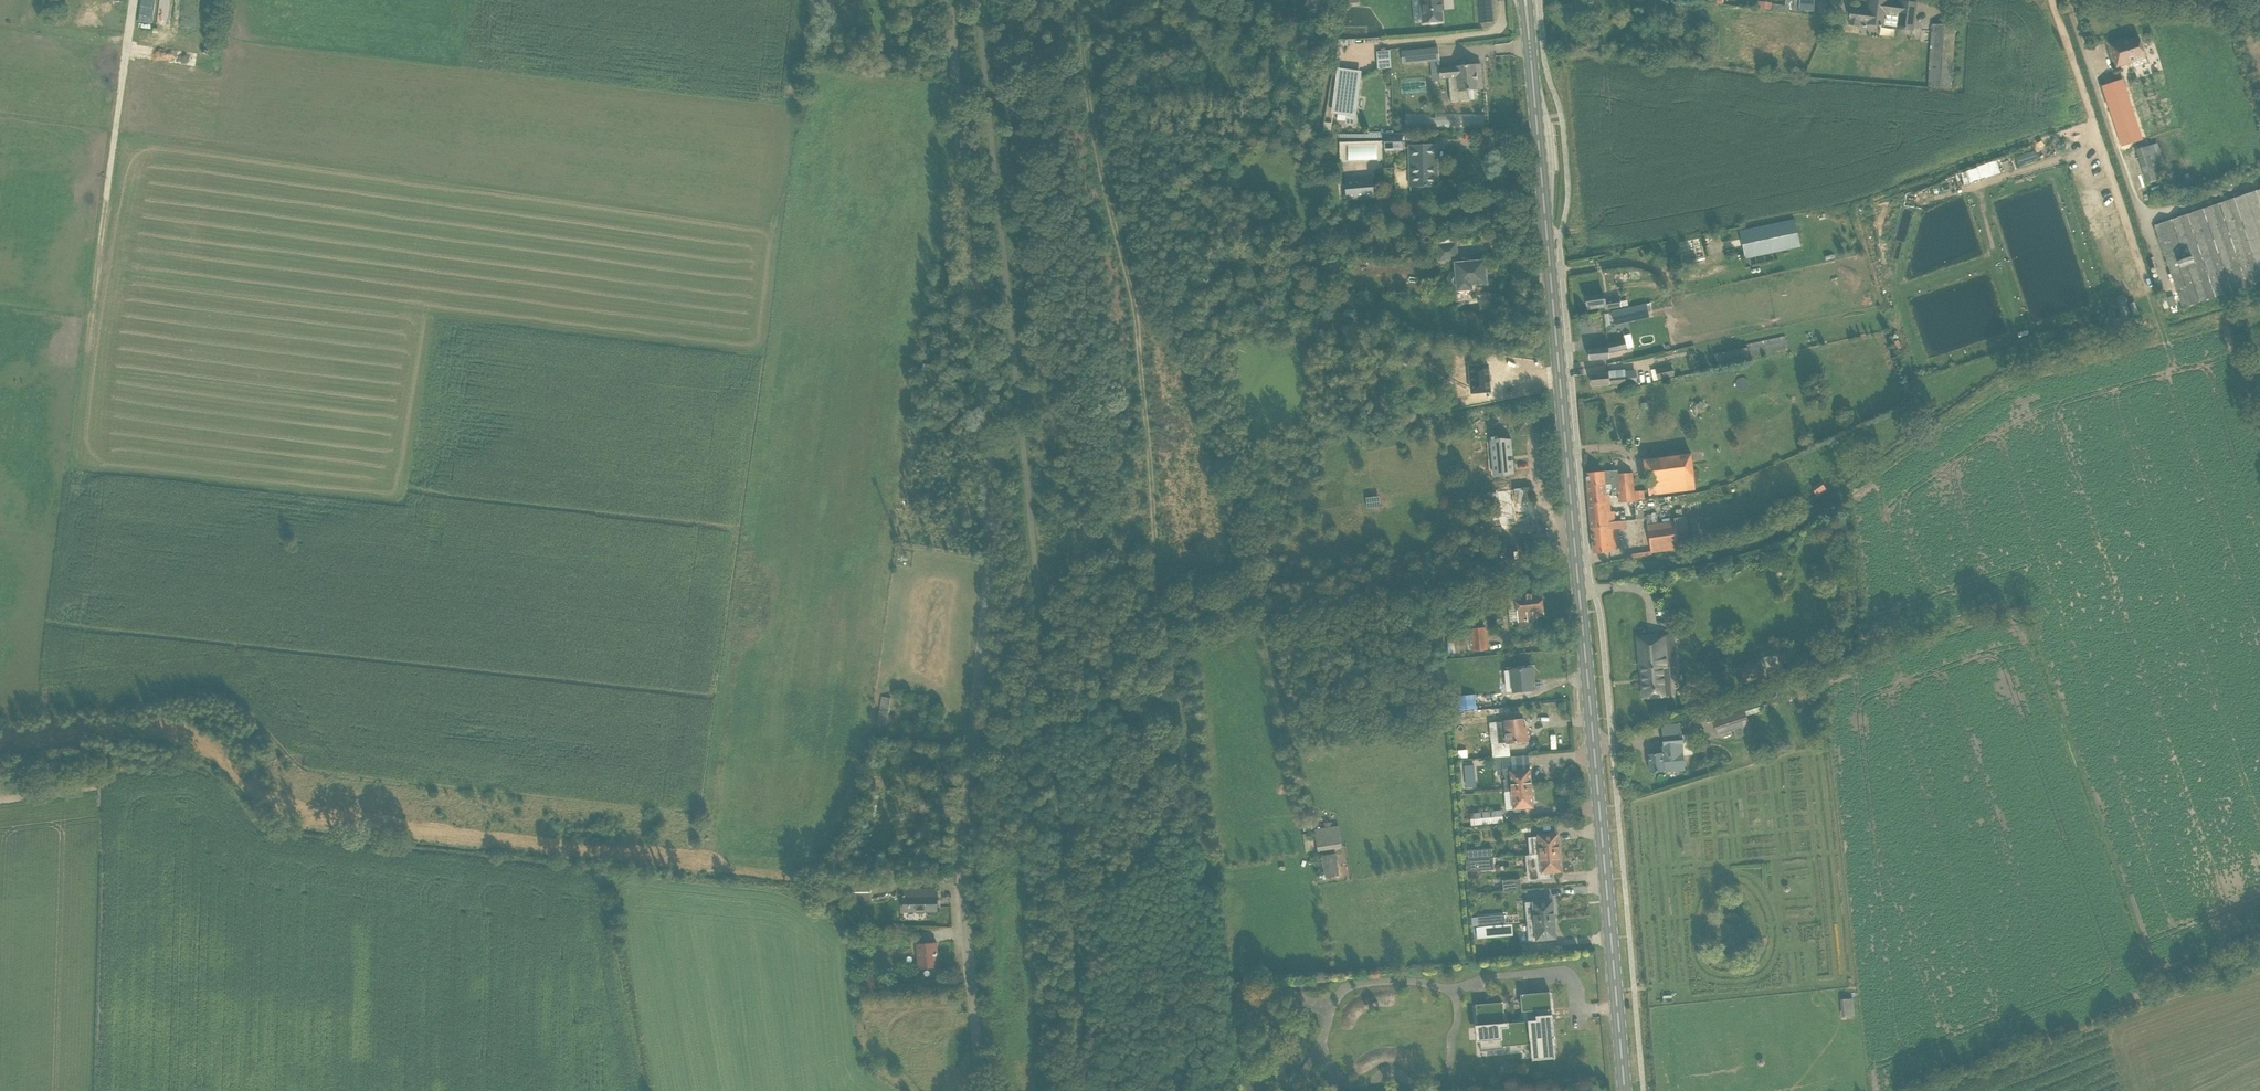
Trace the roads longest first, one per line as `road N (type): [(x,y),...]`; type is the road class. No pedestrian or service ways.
road 1 (unclassified): [(947,0),(991,509),(962,839),(980,1090)]
road 2 (primary): [(1624,1090),(1528,22)]
road 3 (track): [(1078,0),(1108,205),(1136,316),(1159,592),(1190,731),(1205,871)]

